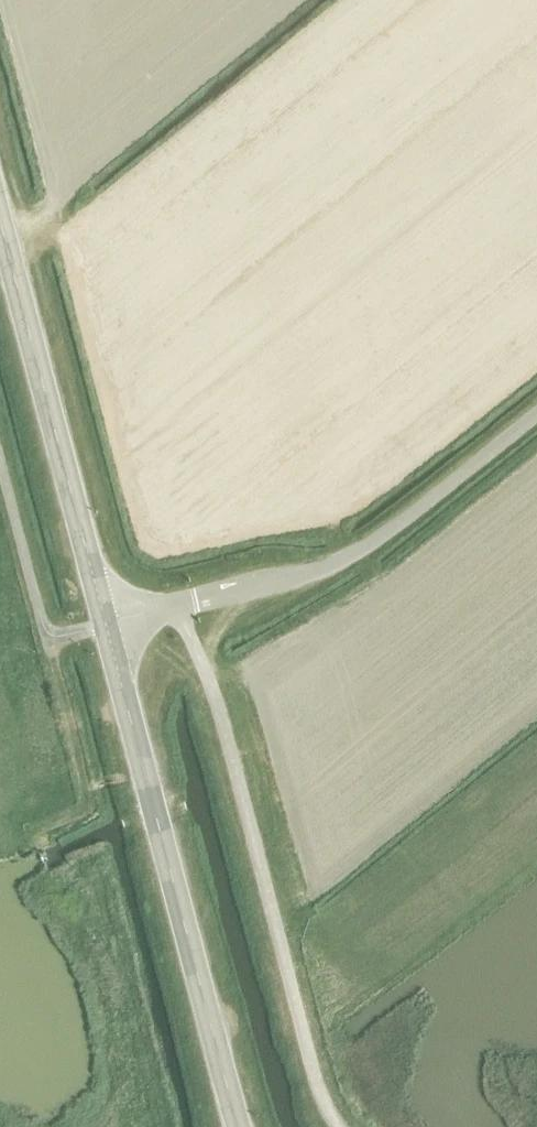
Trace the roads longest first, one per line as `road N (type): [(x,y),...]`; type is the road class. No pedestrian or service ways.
road 1 (tertiary): [(239,1126),(105,625)]
road 2 (unclassified): [(105,625),(320,571),(404,522),(536,413)]
road 3 (tertiary): [(105,625),(0,222)]
road 4 (track): [(160,1126),(100,891)]

